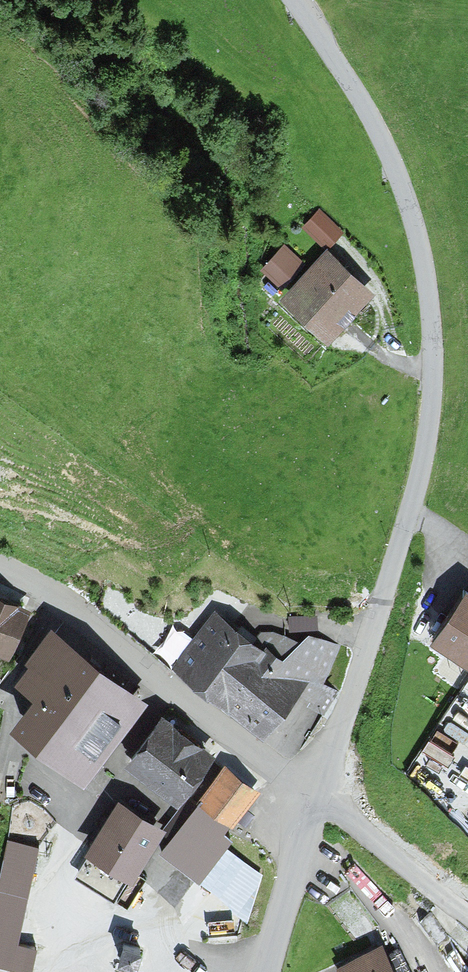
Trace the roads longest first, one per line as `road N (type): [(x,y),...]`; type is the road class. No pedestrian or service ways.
road 1 (unclassified): [(319,797),(419,475),(433,386),(431,319),(392,164),(345,73),(293,0)]
road 2 (residential): [(0,567),(55,596),(319,797)]
road 3 (residential): [(467,915),(319,797)]
road 4 (unclassified): [(263,971),(319,797)]
road 5 (track): [(344,245),(380,291),(395,355),(432,367)]

